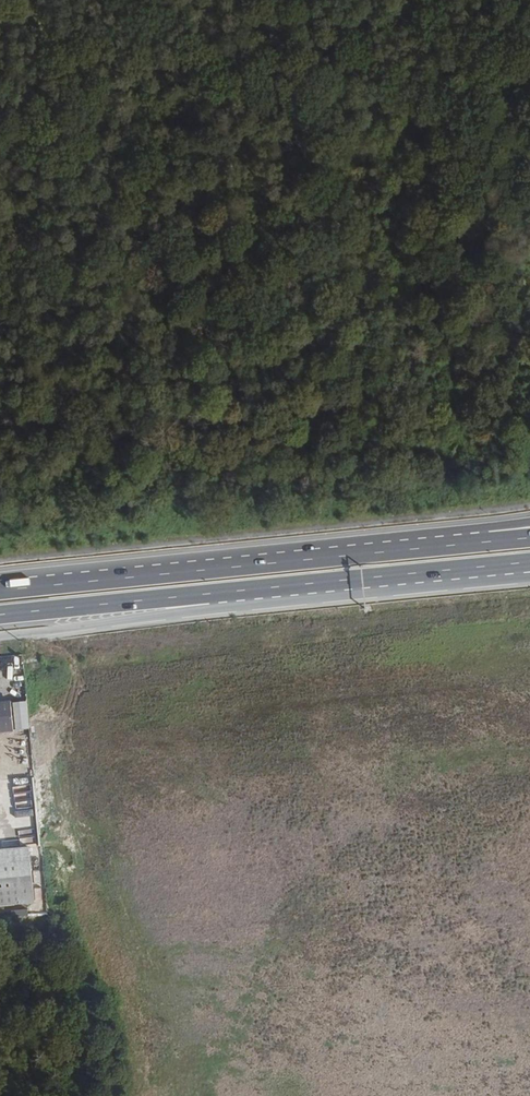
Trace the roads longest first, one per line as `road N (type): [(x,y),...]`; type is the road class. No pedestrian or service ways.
road 1 (unclassified): [(0,636),(422,577)]
road 2 (trunk): [(0,615),(422,577)]
road 3 (trunk): [(298,558),(0,590)]
road 4 (trunk): [(529,521),(298,558)]
road 5 (trunk): [(529,537),(298,558)]

